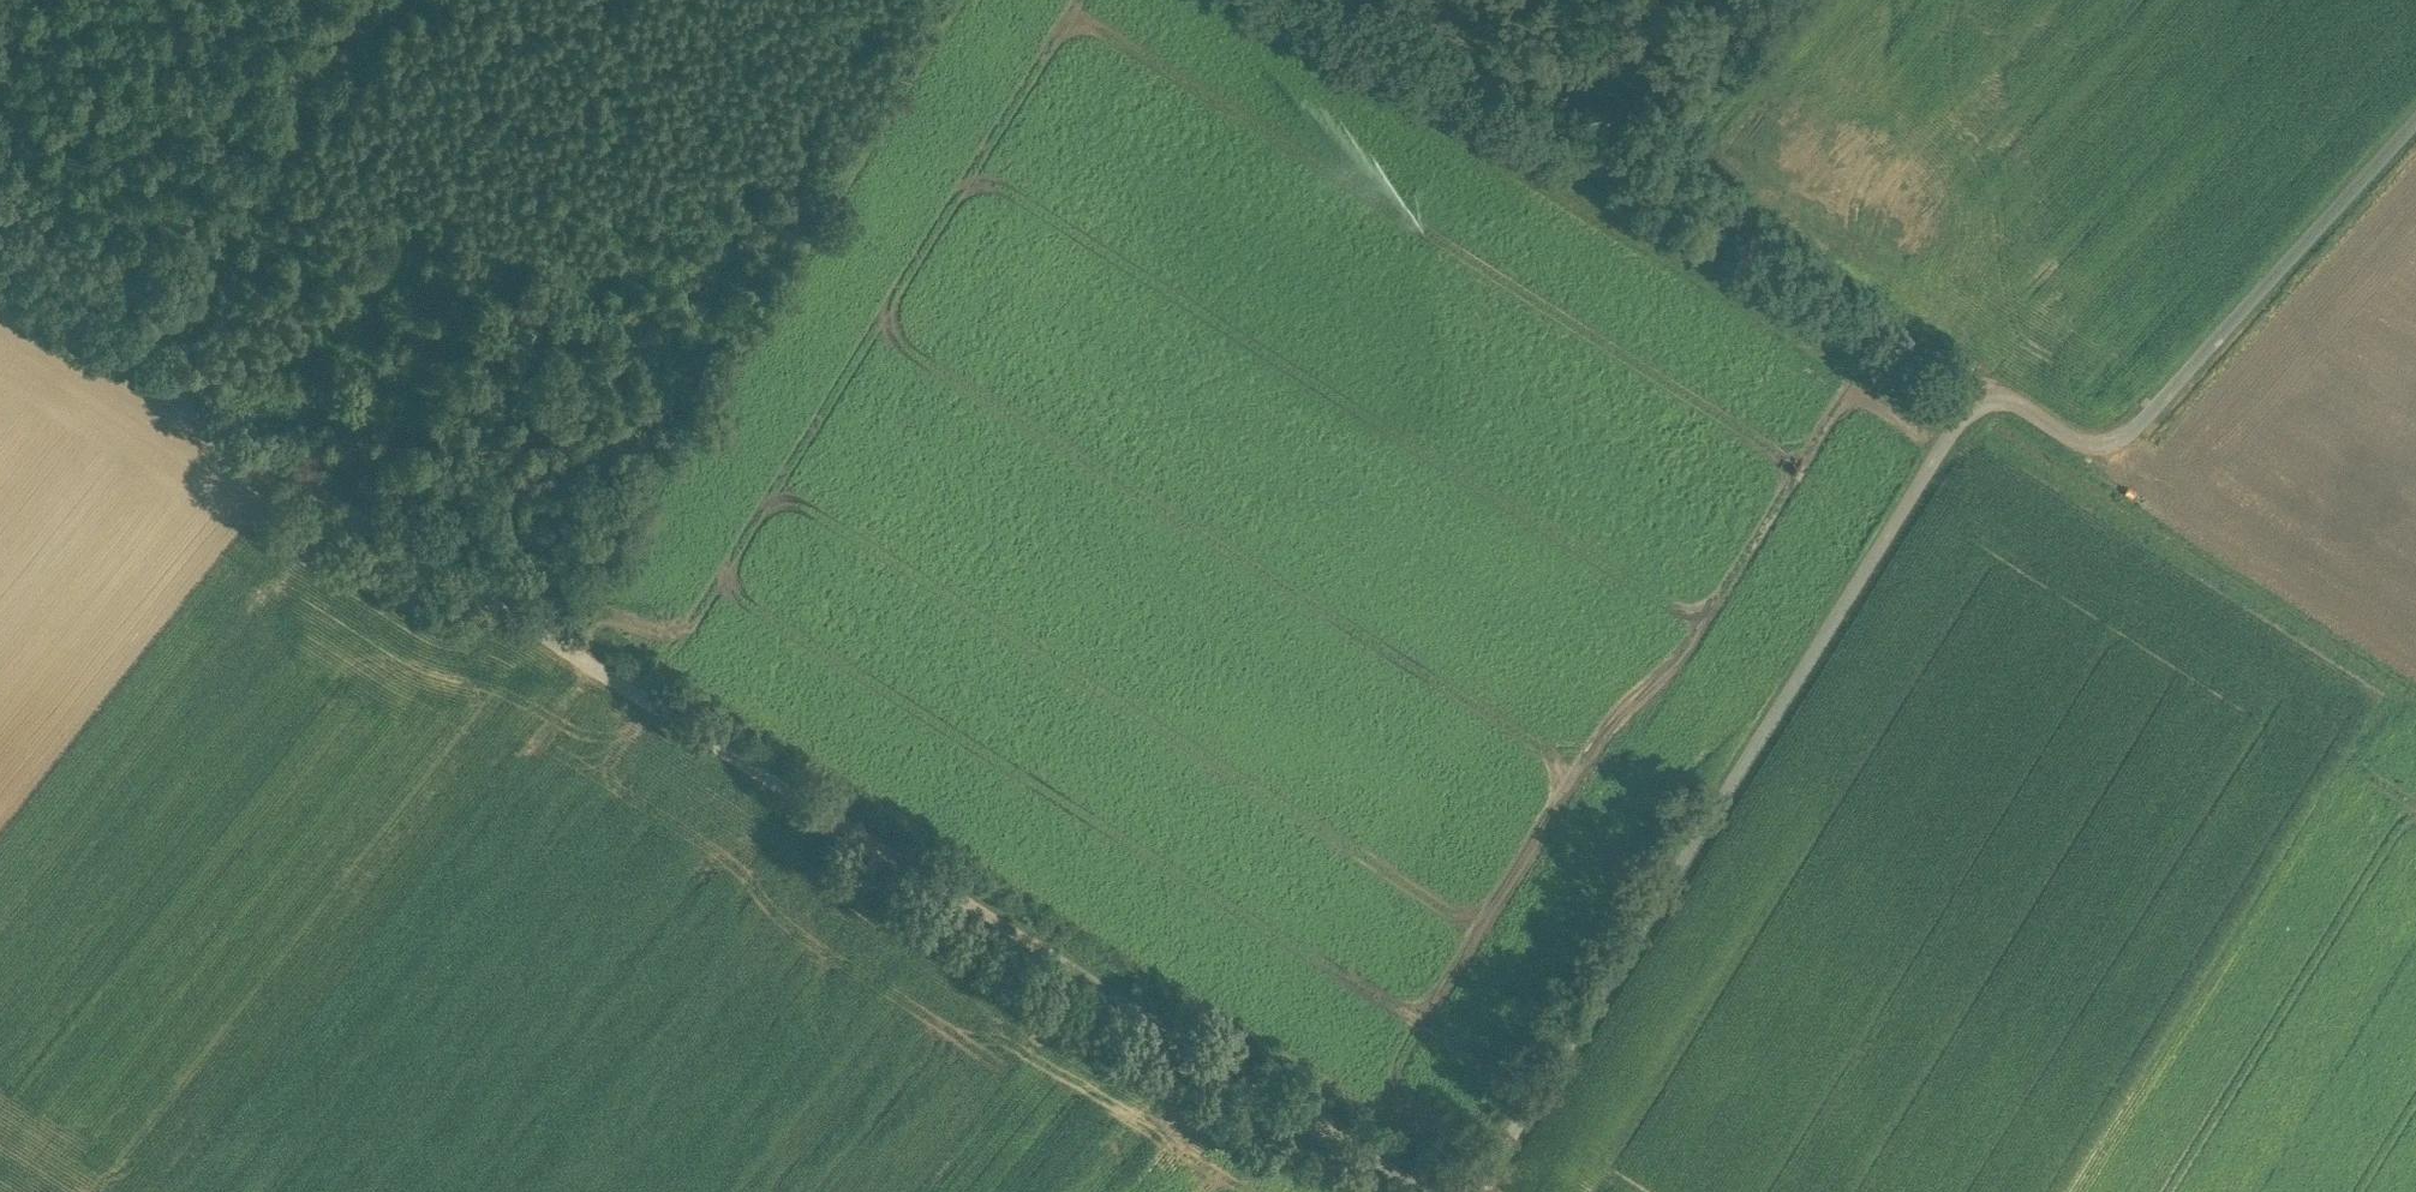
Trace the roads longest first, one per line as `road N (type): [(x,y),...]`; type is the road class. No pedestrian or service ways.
road 1 (track): [(0,278),(1436,1191)]
road 2 (unclassified): [(2415,114),(2133,428),(2098,448),(2066,446),(1995,401),(1957,413),(1470,1191)]

